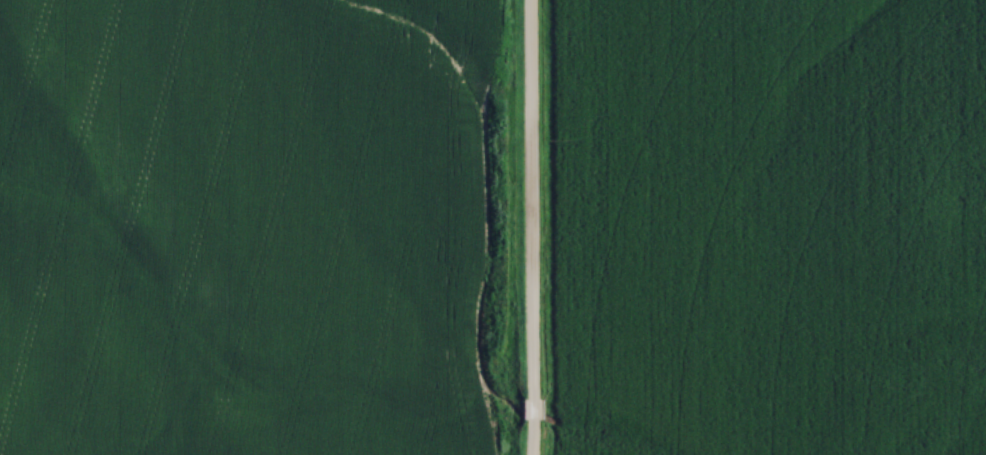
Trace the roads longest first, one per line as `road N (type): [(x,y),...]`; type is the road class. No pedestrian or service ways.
road 1 (tertiary): [(531,397),(530,0)]

